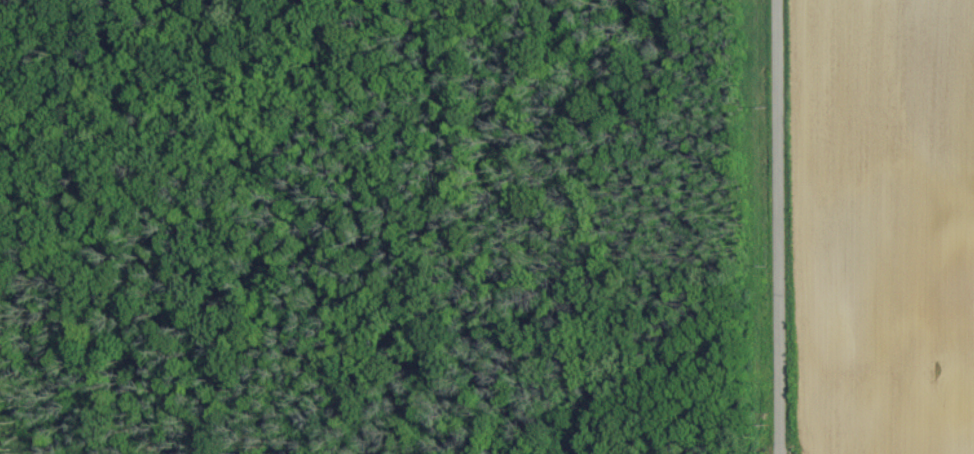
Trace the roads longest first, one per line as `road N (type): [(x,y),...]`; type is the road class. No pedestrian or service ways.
road 1 (residential): [(783,453),(781,0)]

